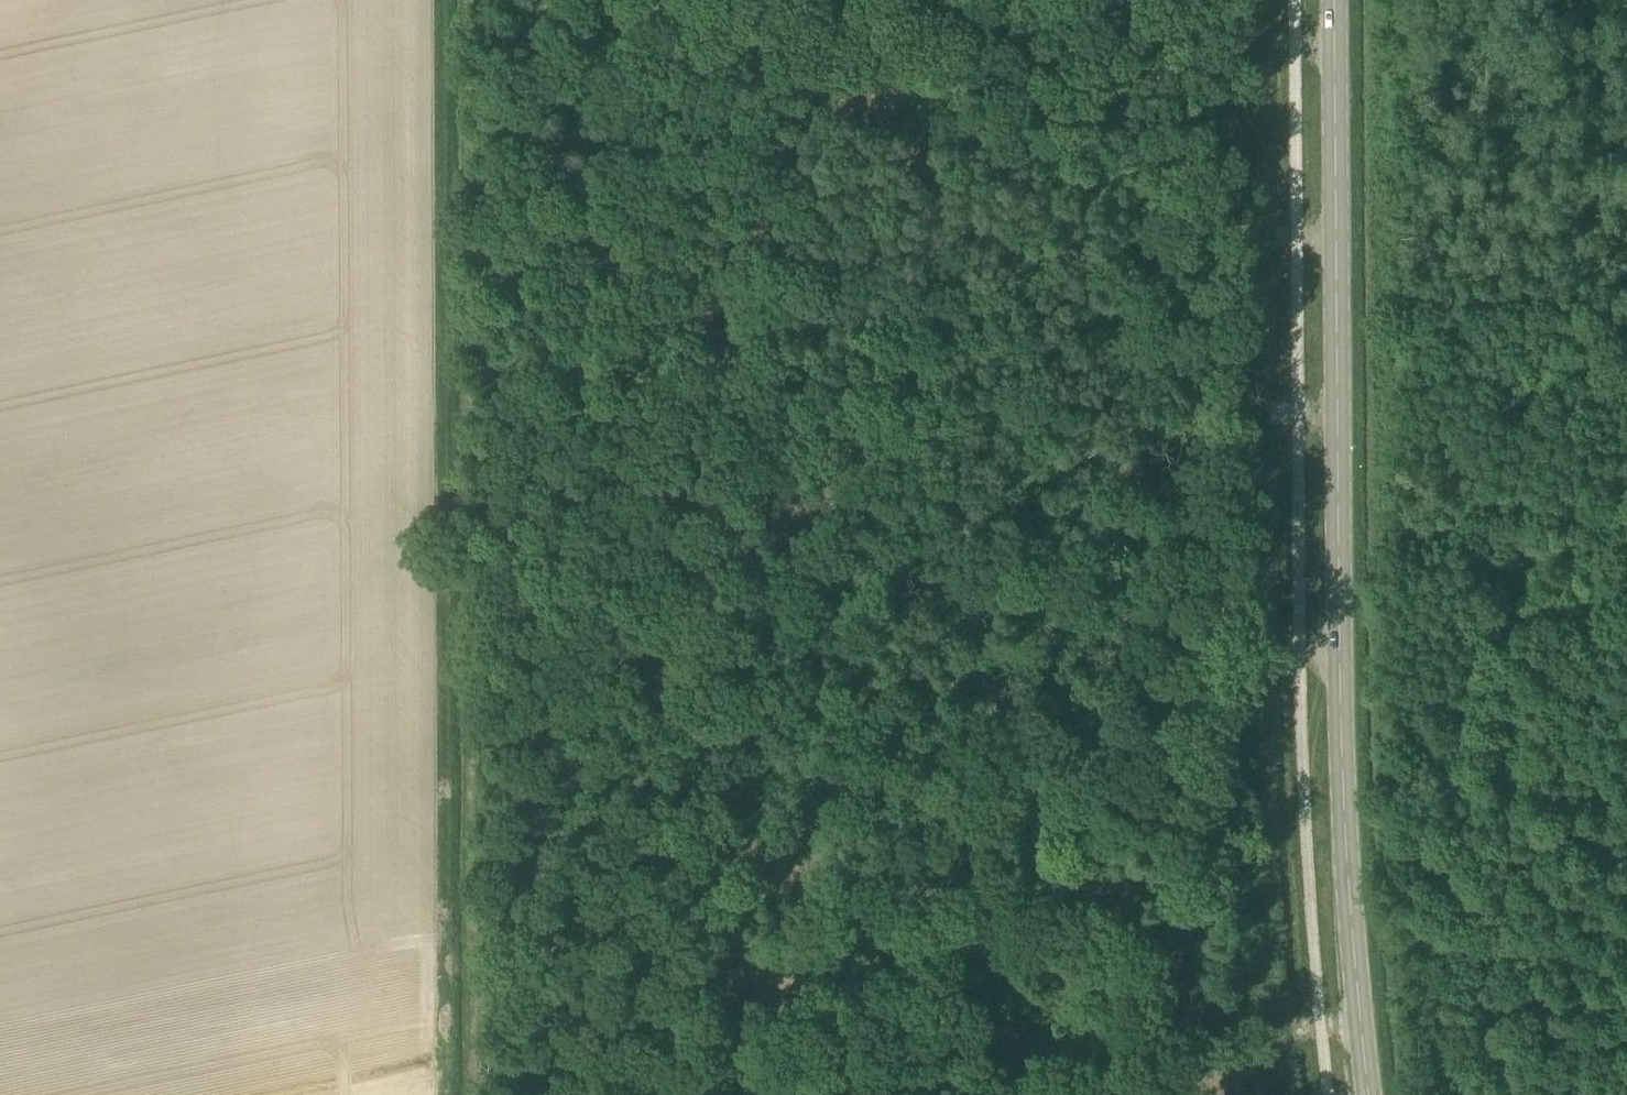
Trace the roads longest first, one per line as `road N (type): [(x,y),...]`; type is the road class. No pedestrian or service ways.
road 1 (secondary): [(1374,1094),(1342,720),(1334,0)]

